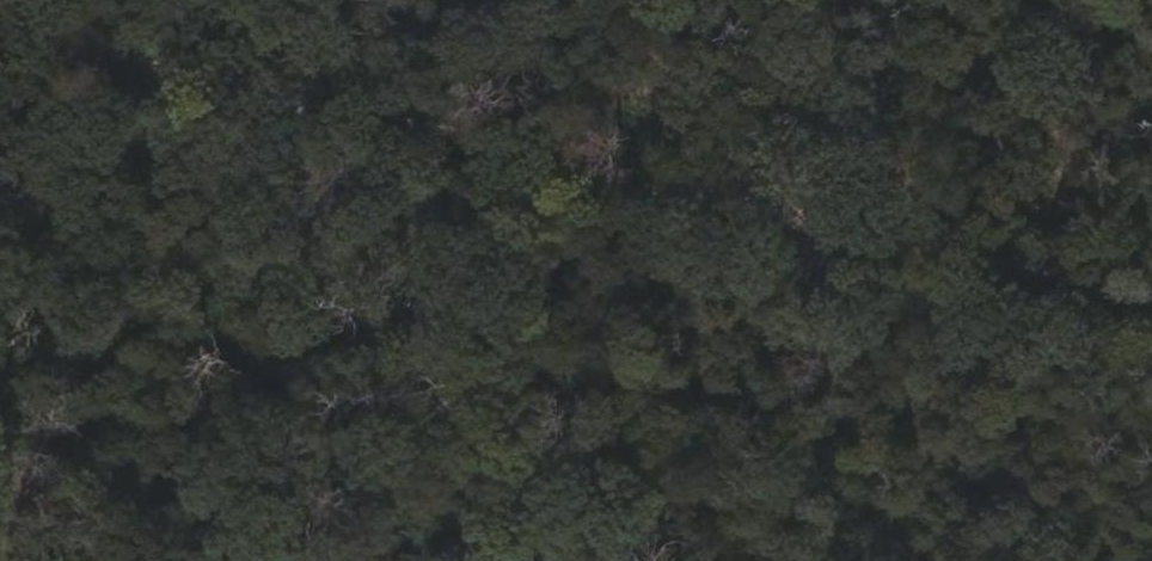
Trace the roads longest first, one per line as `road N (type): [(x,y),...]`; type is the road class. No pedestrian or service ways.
road 1 (track): [(185,84),(1151,307)]
road 2 (track): [(185,84),(0,349)]
road 3 (track): [(0,44),(185,84)]

